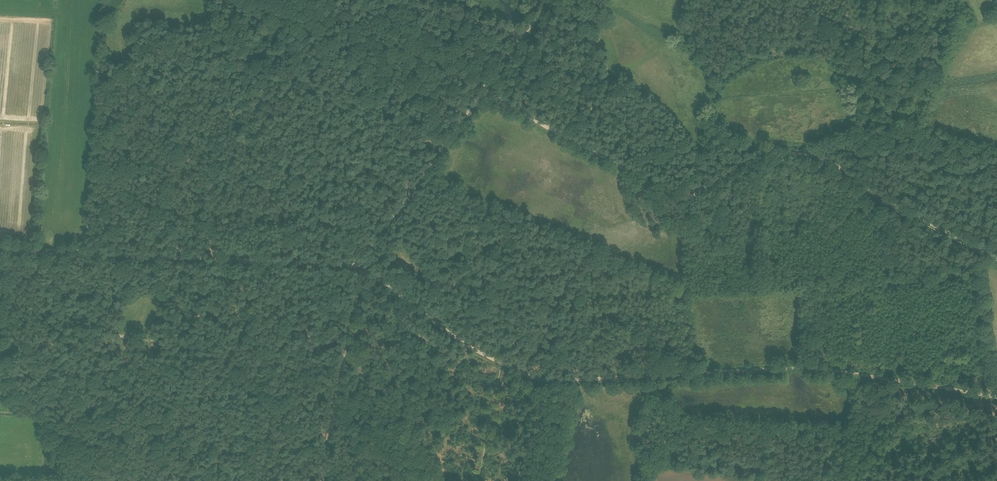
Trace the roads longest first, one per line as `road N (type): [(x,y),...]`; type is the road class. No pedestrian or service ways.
road 1 (track): [(876,196),(830,162),(795,152),(744,157),(683,190),(667,189),(483,93)]
road 2 (track): [(491,355),(550,377),(808,364),(888,377)]
road 3 (track): [(0,248),(218,260)]
road 4 (track): [(362,272),(323,480)]
road 5 (track): [(483,93),(364,264)]
road 6 (track): [(218,260),(362,272)]
road 7 (track): [(389,0),(523,37)]
road 8 (track): [(996,256),(876,196)]

